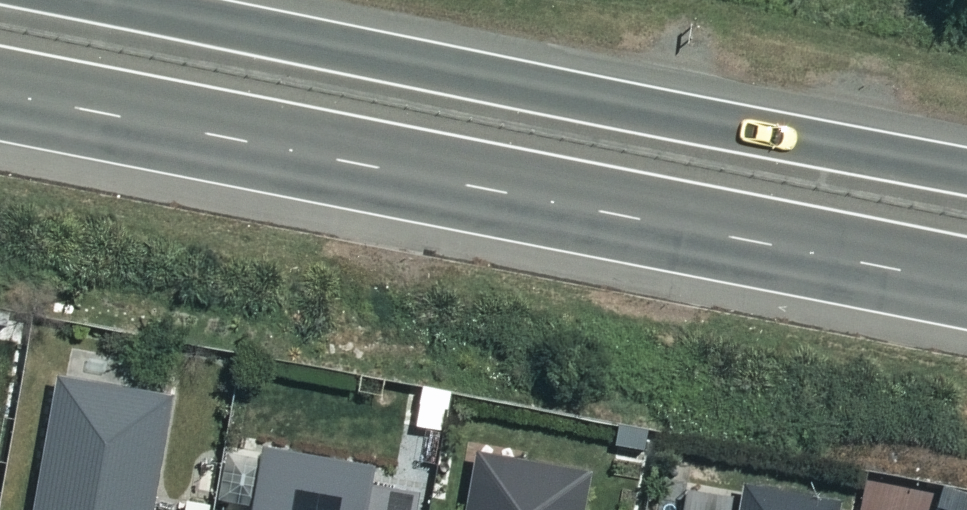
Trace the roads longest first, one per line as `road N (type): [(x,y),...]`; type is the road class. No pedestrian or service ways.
road 1 (trunk): [(966,277),(0,85)]
road 2 (trunk): [(129,0),(966,162)]

